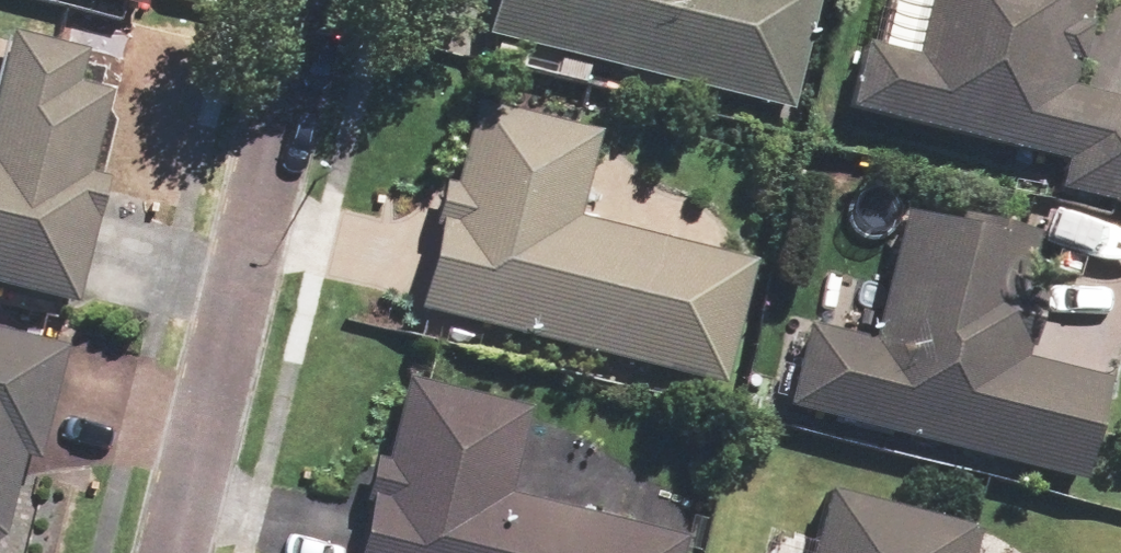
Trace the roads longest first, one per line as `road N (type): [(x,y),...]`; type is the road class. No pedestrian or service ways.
road 1 (residential): [(312,0),(173,552)]

